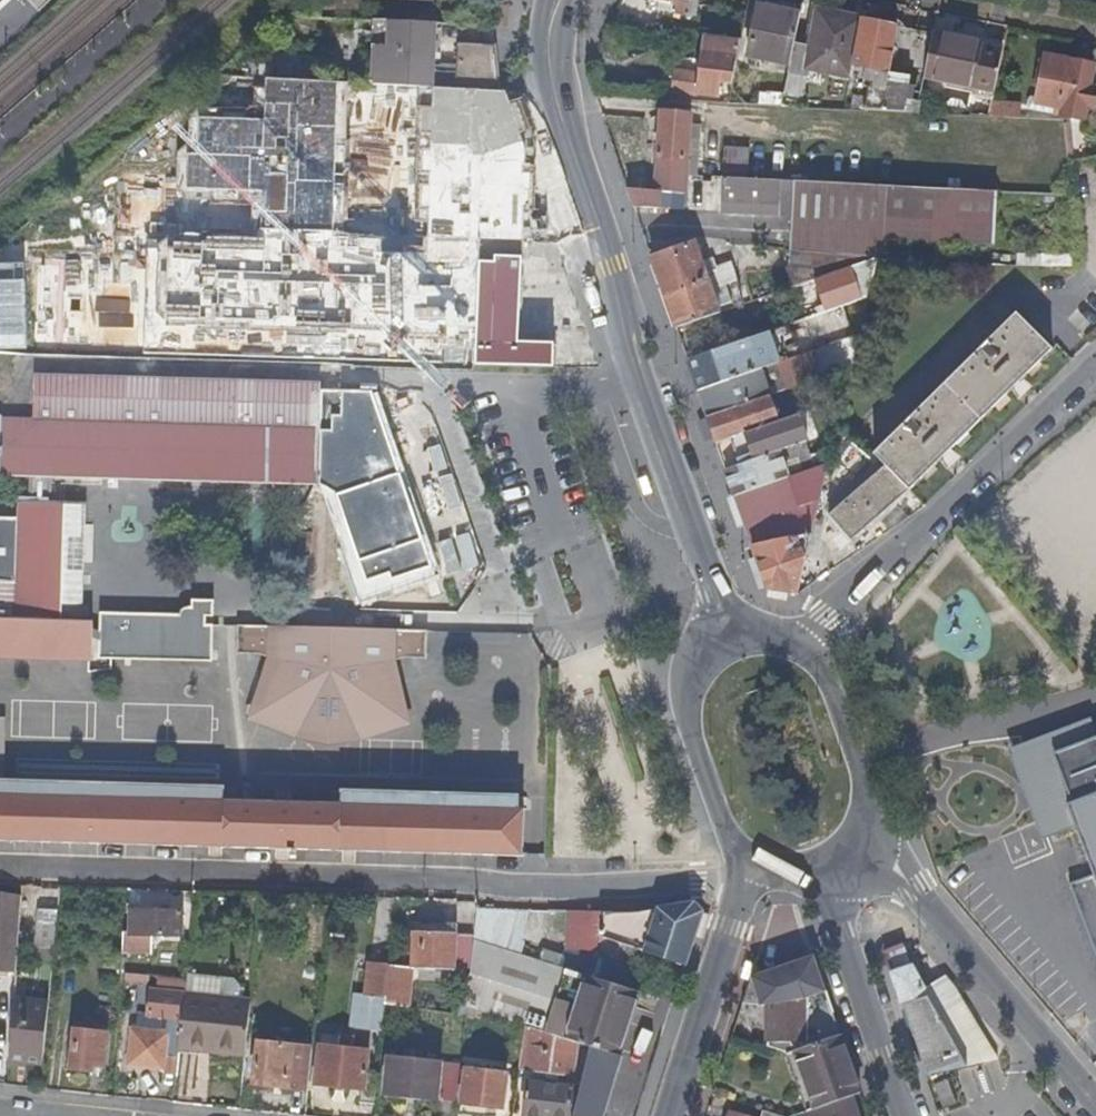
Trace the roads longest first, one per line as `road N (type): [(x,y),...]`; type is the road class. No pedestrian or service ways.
road 1 (residential): [(749,882),(0,863)]
road 2 (tertiary): [(730,638),(546,111),(547,39),(556,0)]
road 3 (residential): [(1095,369),(800,645)]
road 4 (residential): [(869,836),(1095,1109)]
road 5 (tertiary): [(730,638),(691,675),(687,707),(726,833),(754,867)]
road 6 (residential): [(904,1115),(823,873)]
road 7 (tertiary): [(671,1115),(749,882)]
road 8 (tertiary): [(869,836),(867,787),(823,664),(800,645)]

